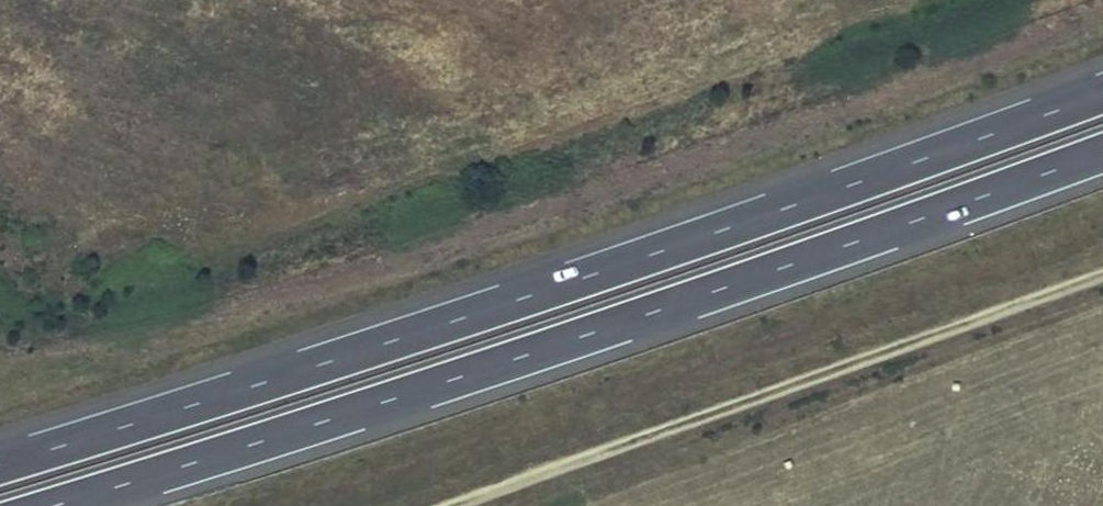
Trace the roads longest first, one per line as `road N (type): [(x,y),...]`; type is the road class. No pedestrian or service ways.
road 1 (trunk): [(1102,94),(648,256),(0,462)]
road 2 (trunk): [(51,505),(488,366),(1102,151)]

